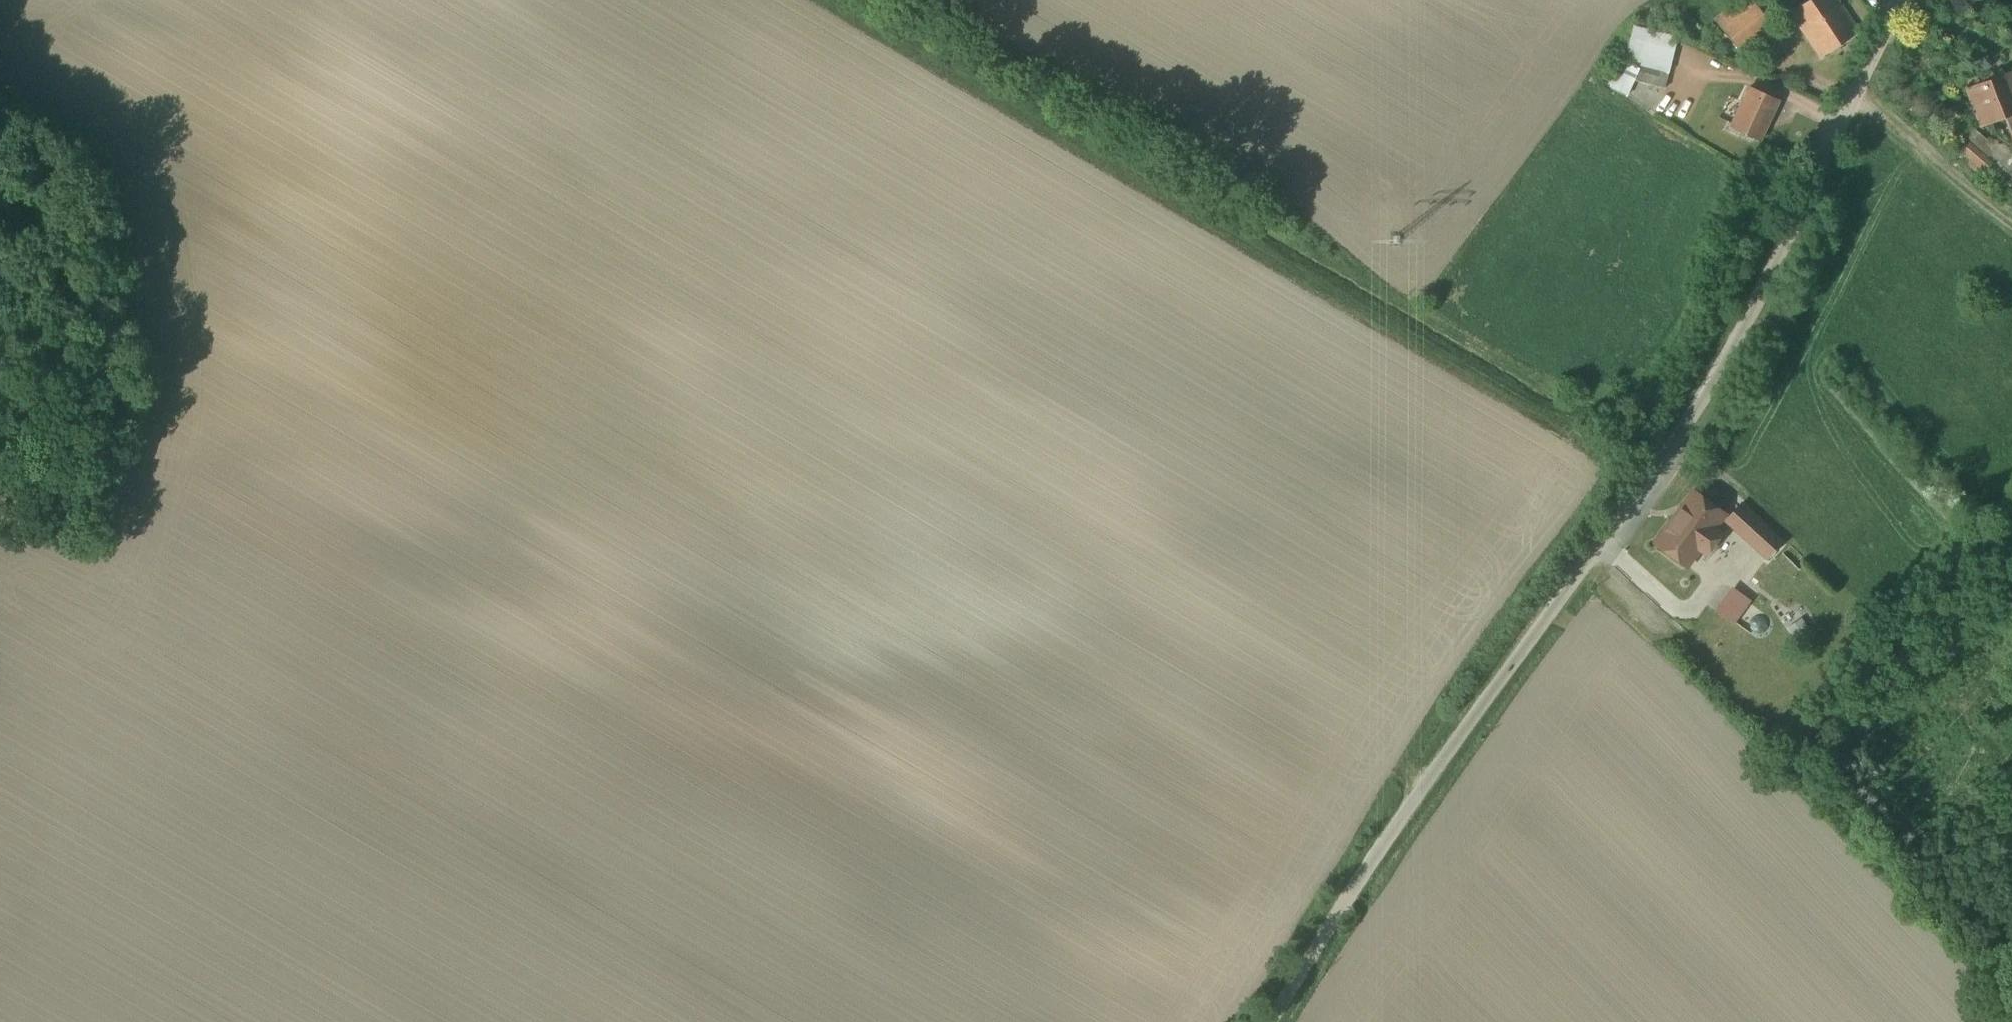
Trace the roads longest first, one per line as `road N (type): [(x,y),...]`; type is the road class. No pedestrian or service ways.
road 1 (unclassified): [(1897,0),(1709,379),(1648,478),(1420,782),(1267,1021)]
road 2 (track): [(1858,84),(2011,205)]

